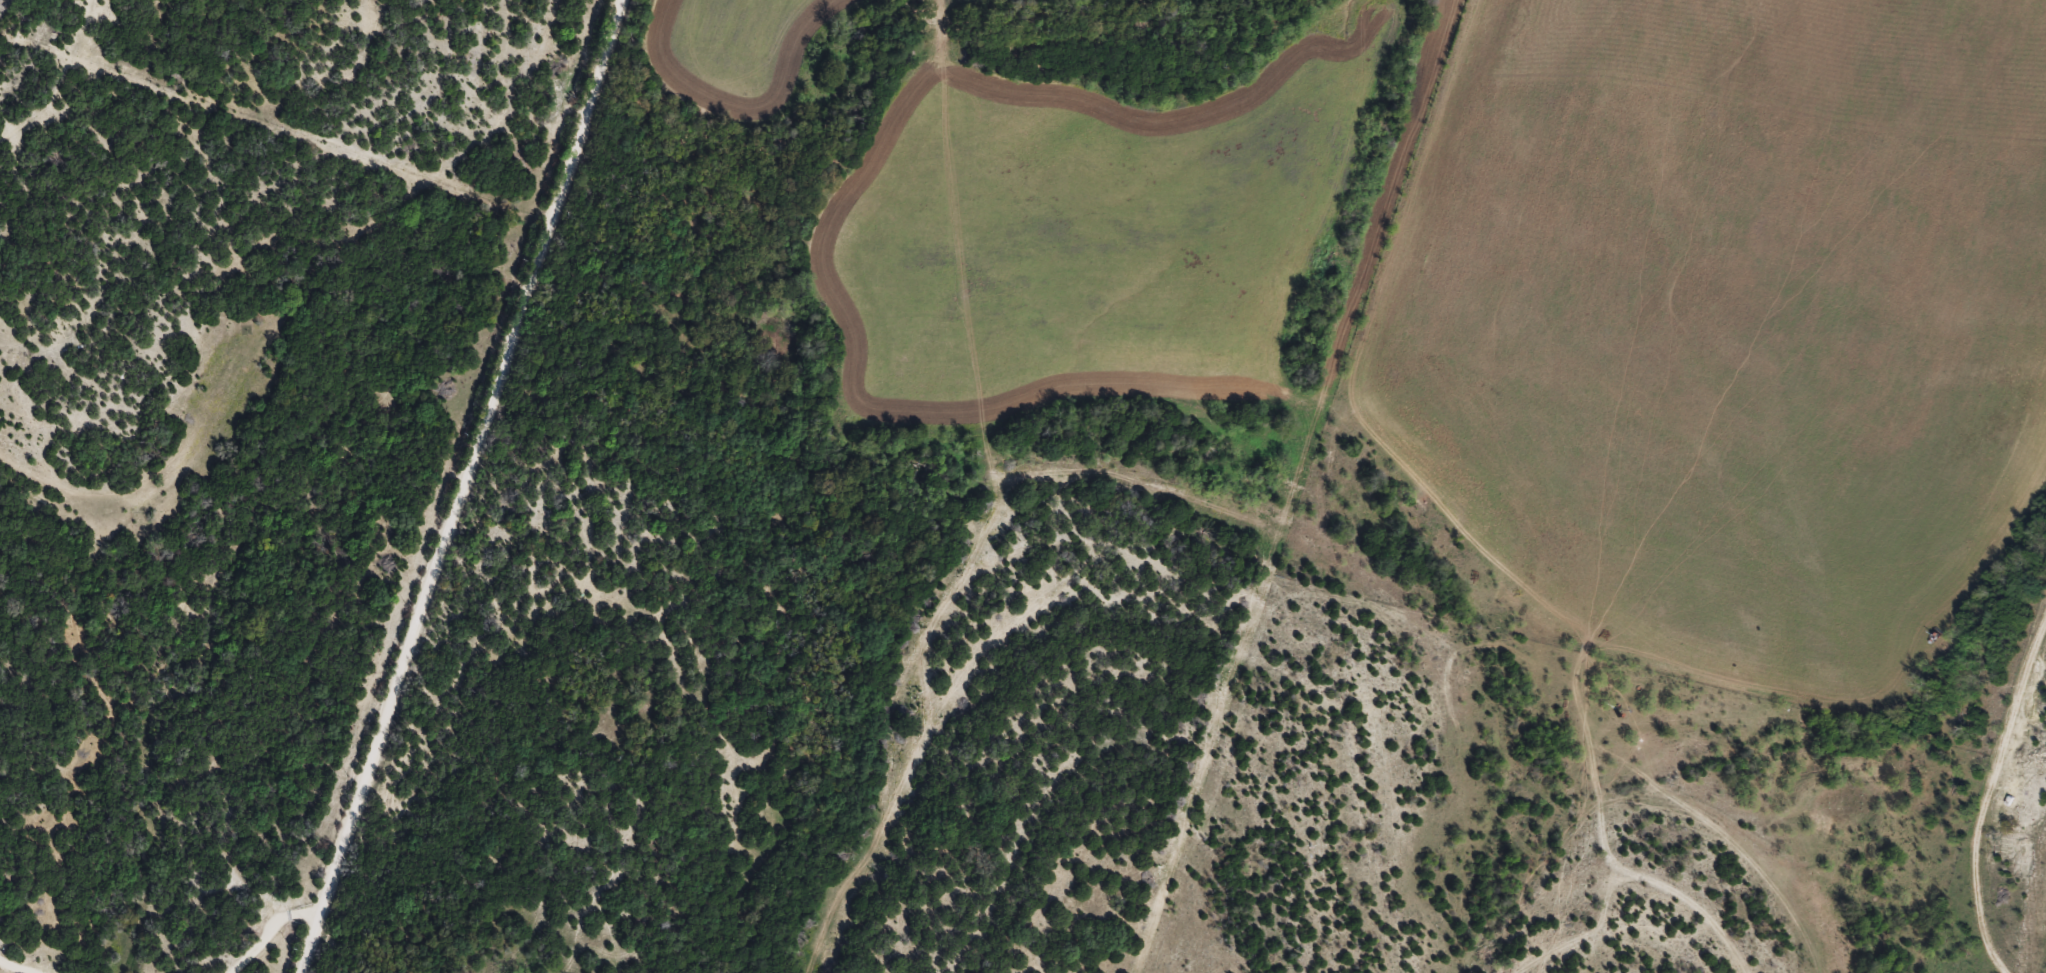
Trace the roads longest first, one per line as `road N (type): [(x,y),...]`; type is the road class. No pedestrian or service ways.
road 1 (residential): [(297,972),(620,0)]

